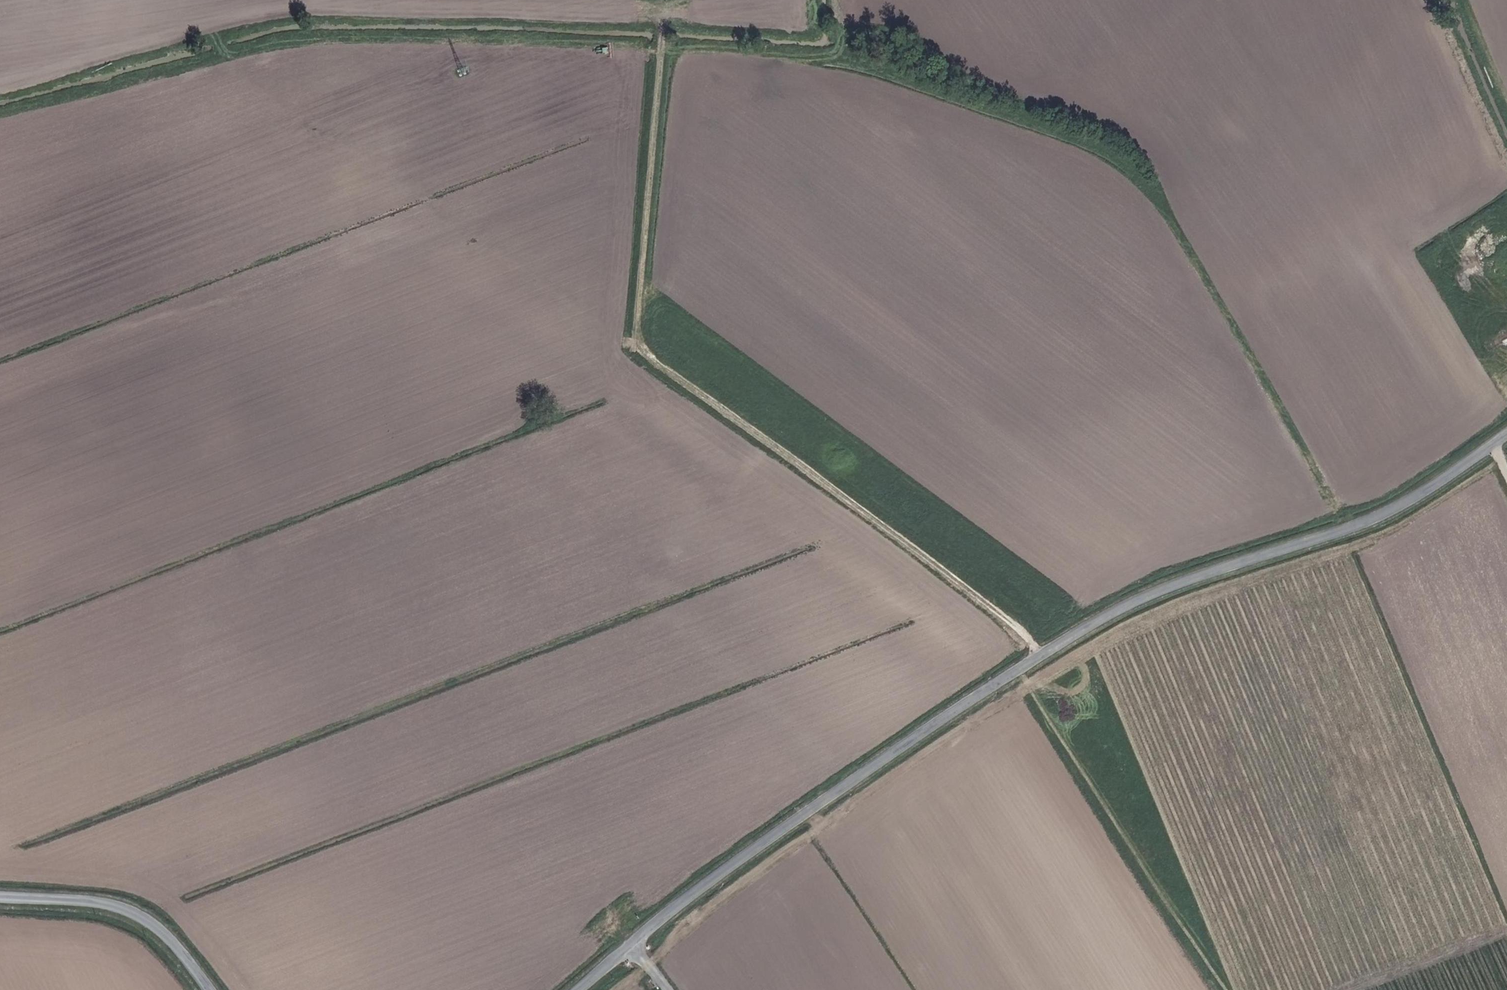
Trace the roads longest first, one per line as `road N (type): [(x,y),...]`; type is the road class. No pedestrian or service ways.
road 1 (tertiary): [(581,989),(679,903),(1091,625),(1153,593),(1379,518),(1506,435)]
road 2 (tertiary): [(0,897),(85,900),(141,915),(212,989)]

